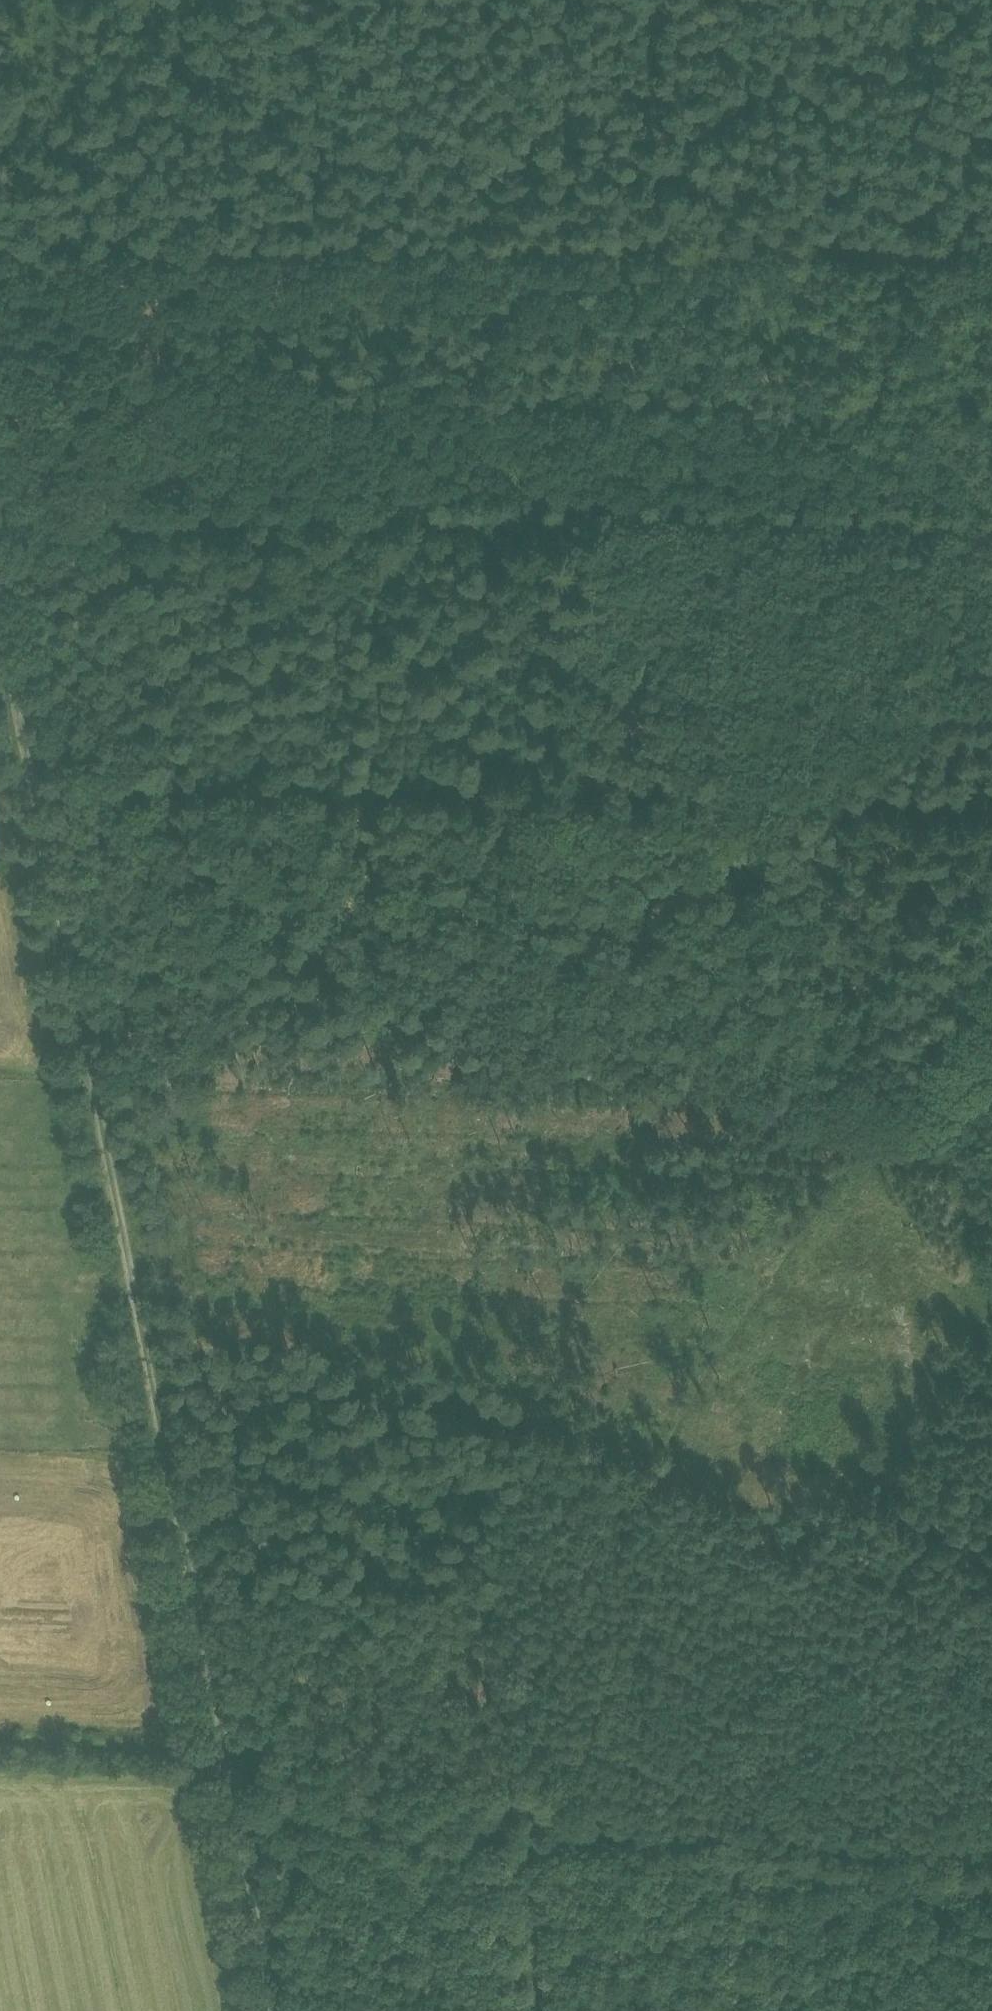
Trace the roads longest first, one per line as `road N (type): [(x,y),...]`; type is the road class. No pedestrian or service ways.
road 1 (unclassified): [(279,2010),(0,625)]
road 2 (track): [(991,505),(19,505),(0,513)]
road 3 (track): [(0,1746),(226,1752)]

